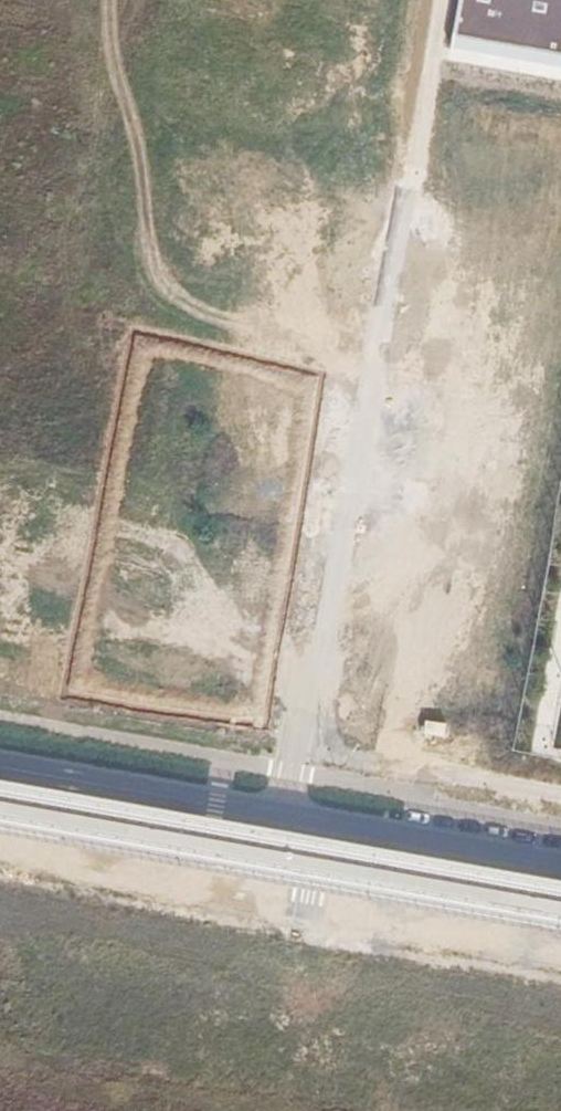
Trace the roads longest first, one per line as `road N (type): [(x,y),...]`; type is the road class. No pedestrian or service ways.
road 1 (residential): [(372,351),(290,772),(274,808)]
road 2 (residential): [(372,351),(0,269)]
road 3 (tertiary): [(560,860),(274,808)]
road 4 (tertiary): [(274,808),(0,760)]
road 5 (residential): [(413,171),(372,351)]

